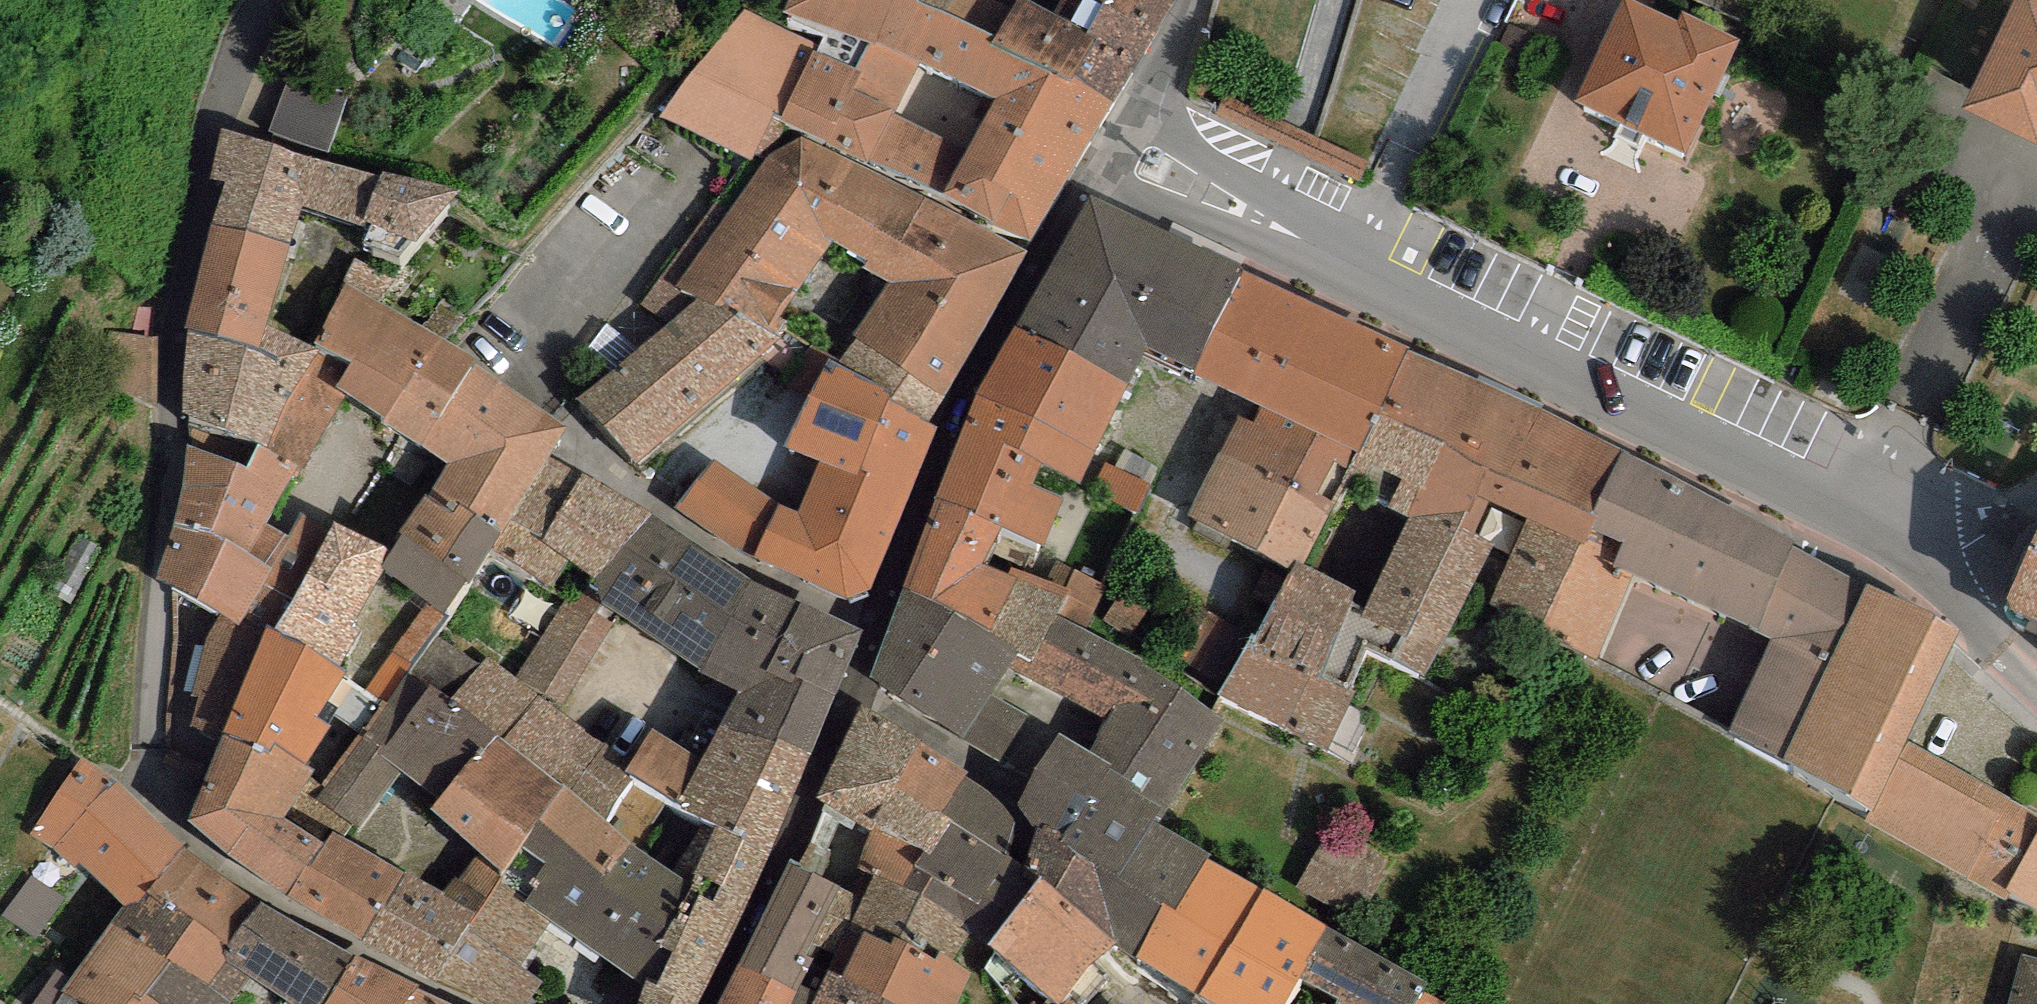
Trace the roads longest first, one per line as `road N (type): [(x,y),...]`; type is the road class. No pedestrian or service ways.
road 1 (residential): [(465,1003),(248,885),(168,823),(145,750),(150,604),(178,308),(224,92),(267,0)]
road 2 (tertiary): [(1111,143),(1852,518),(1947,592)]
road 3 (residential): [(875,629),(553,448),(449,464),(354,516)]
road 4 (residential): [(1111,143),(961,395),(875,629)]
road 5 (residential): [(853,684),(1014,793),(1023,898),(1098,961),(1166,1003)]
road 6 (residential): [(853,684),(707,1003)]
road 7 (tertiary): [(1185,0),(1111,143)]
road 8 (tertiary): [(1947,592),(2036,689)]
road 9 (residential): [(1947,592),(2036,506)]

